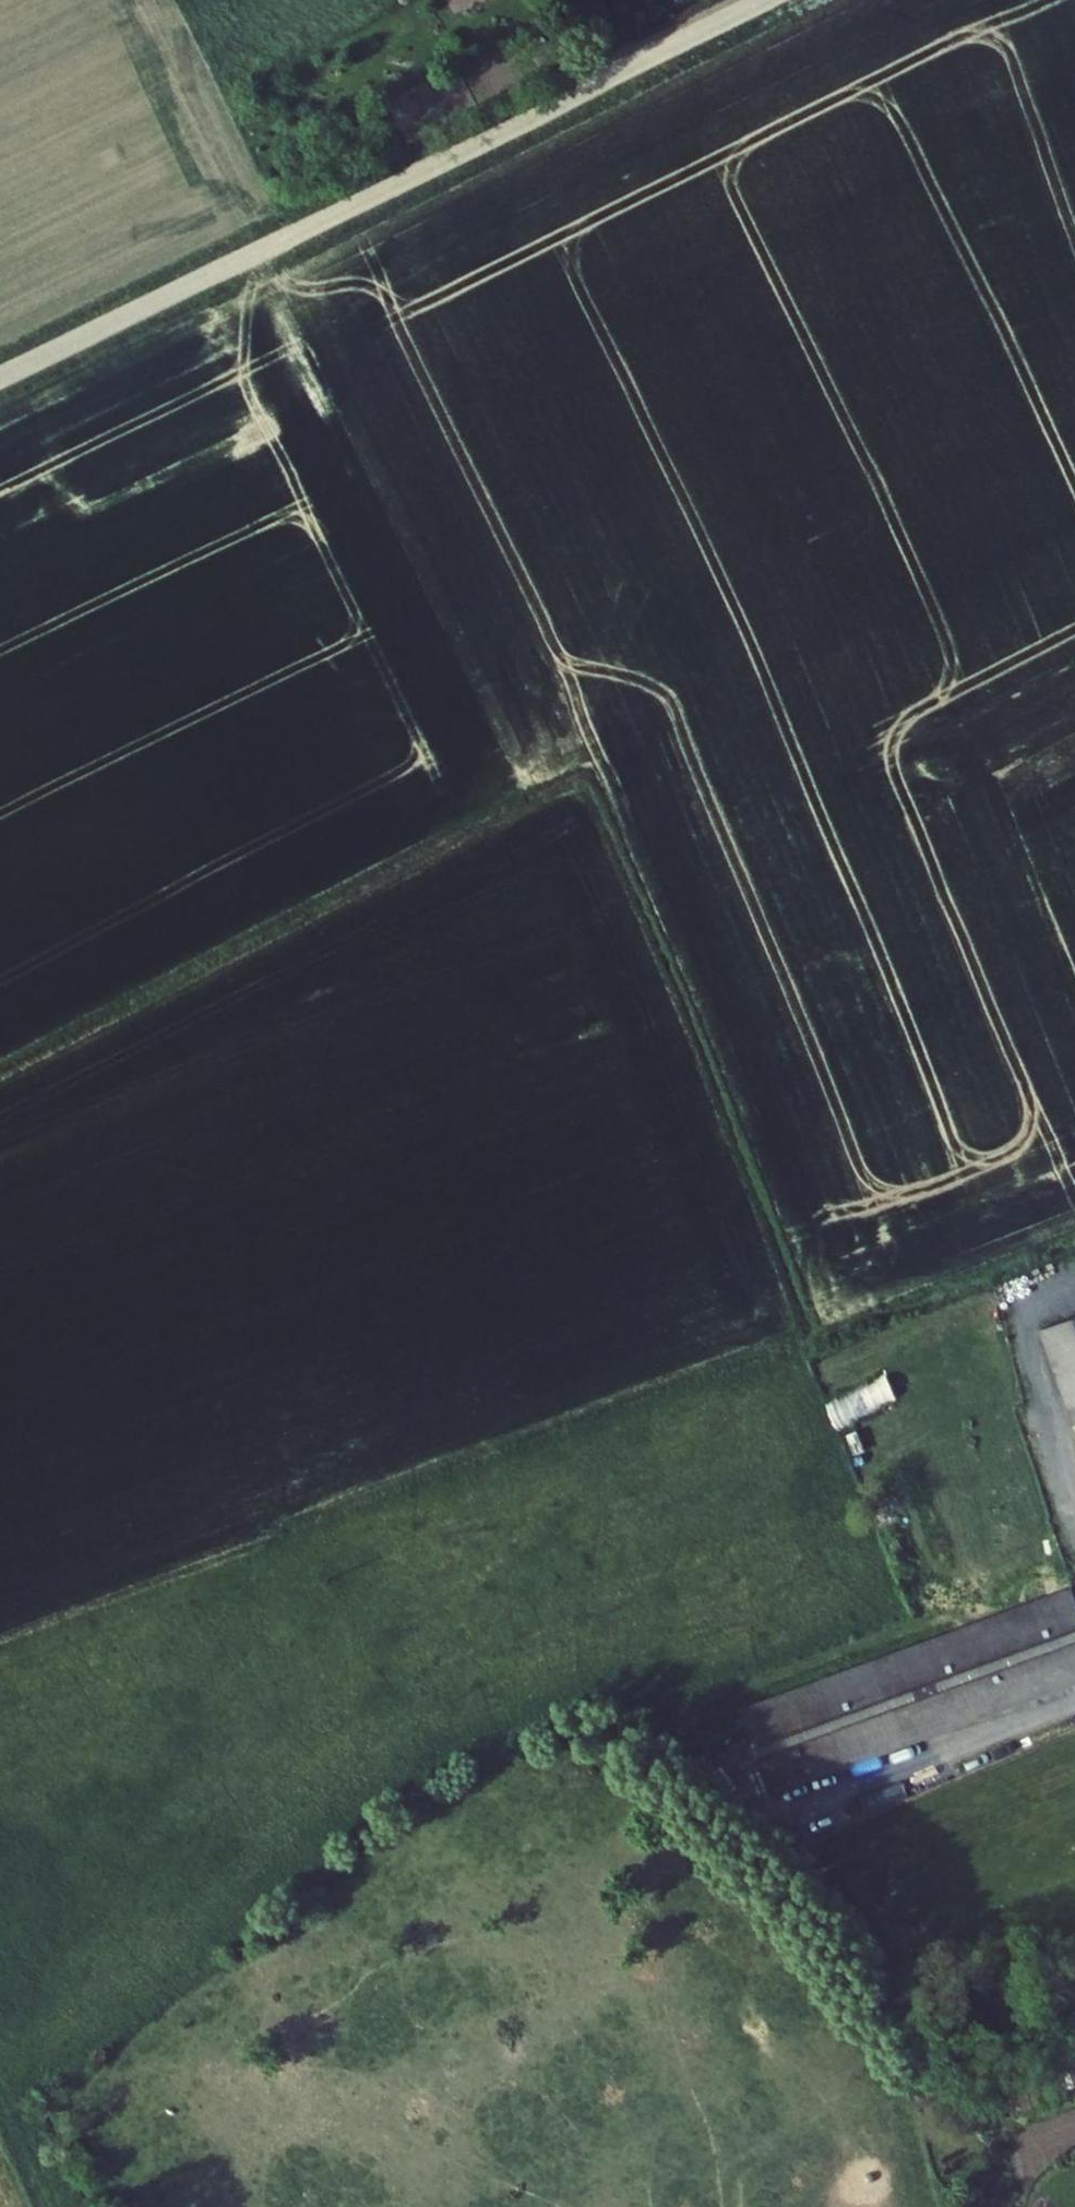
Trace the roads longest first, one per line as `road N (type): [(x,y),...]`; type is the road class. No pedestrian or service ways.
road 1 (unclassified): [(771,0),(0,378)]

